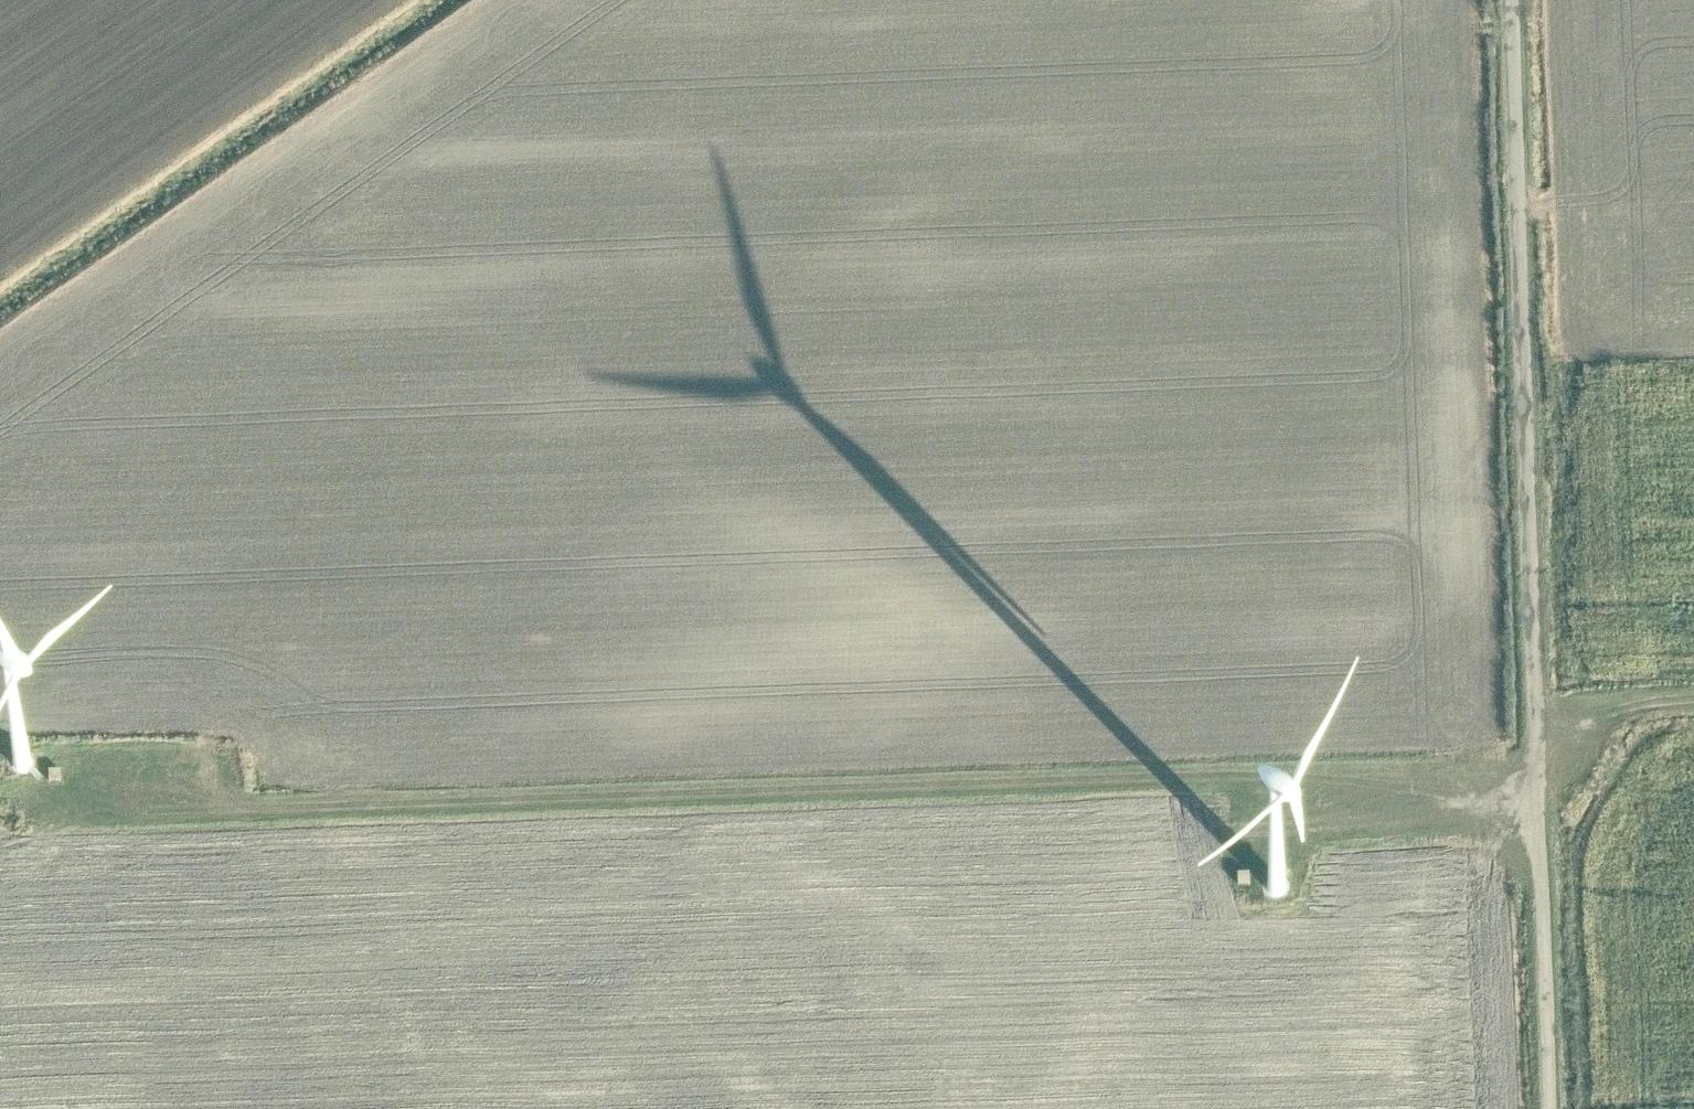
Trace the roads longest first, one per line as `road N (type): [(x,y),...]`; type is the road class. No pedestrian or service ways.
road 1 (track): [(174,816),(1532,767)]
road 2 (unclassified): [(1547,1108),(1515,0)]
road 3 (track): [(1693,702),(1600,716),(1532,767)]

